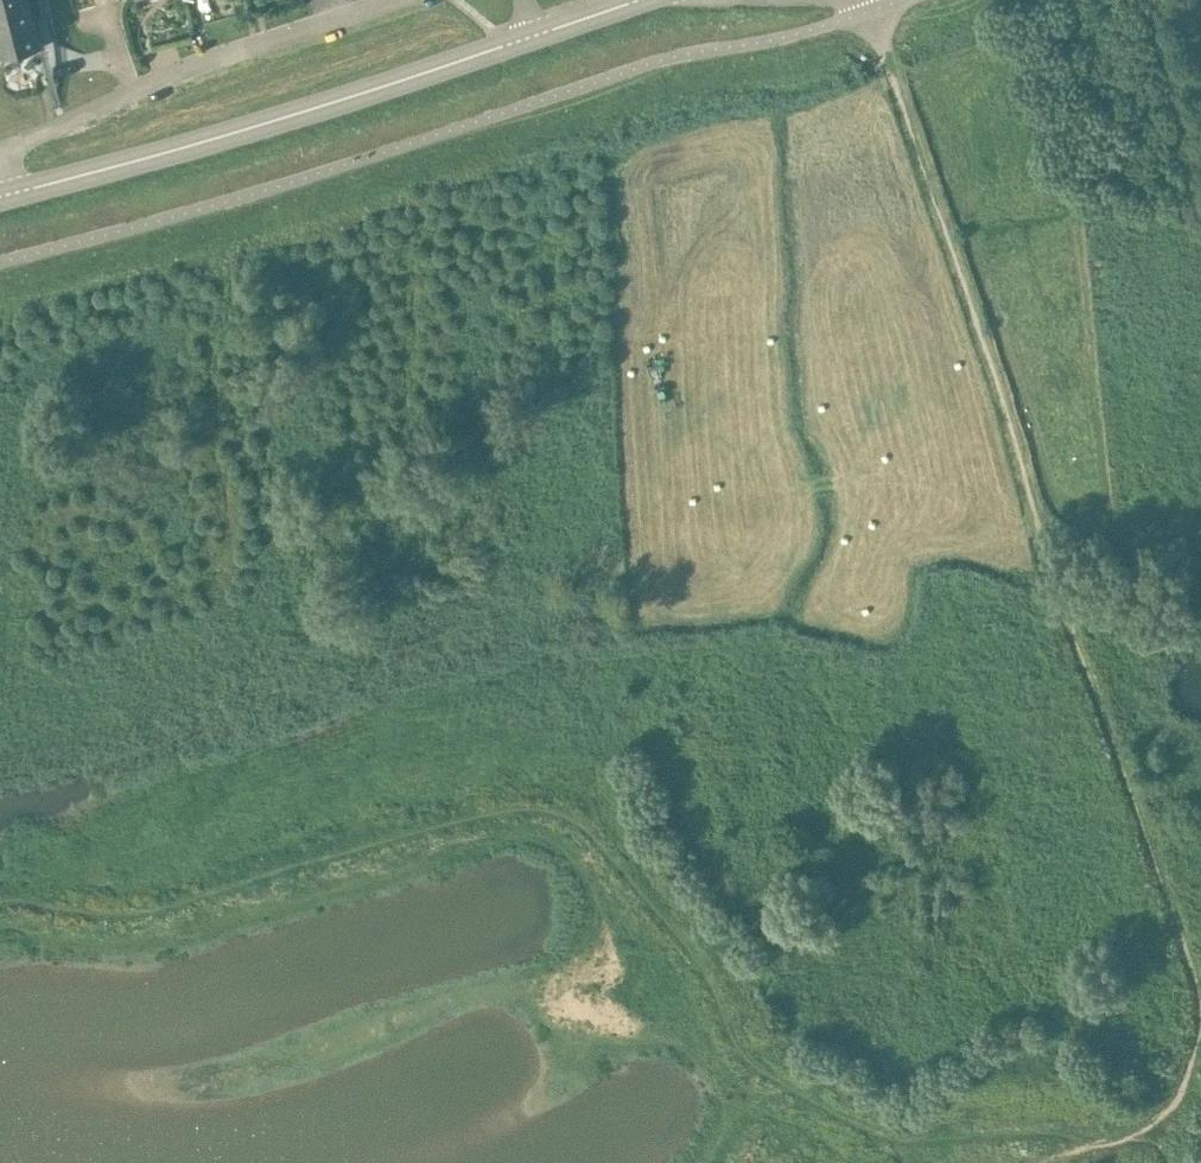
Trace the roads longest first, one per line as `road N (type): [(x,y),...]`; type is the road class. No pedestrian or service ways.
road 1 (tertiary): [(0,197),(272,123),(639,0)]
road 2 (track): [(1037,527),(891,66),(866,11)]
road 3 (track): [(1200,1018),(1037,527)]
road 4 (residential): [(0,154),(191,62),(385,0)]
road 5 (track): [(1200,569),(1037,527)]
road 6 (track): [(1065,1162),(1154,1143),(1186,1122),(1200,1095)]

